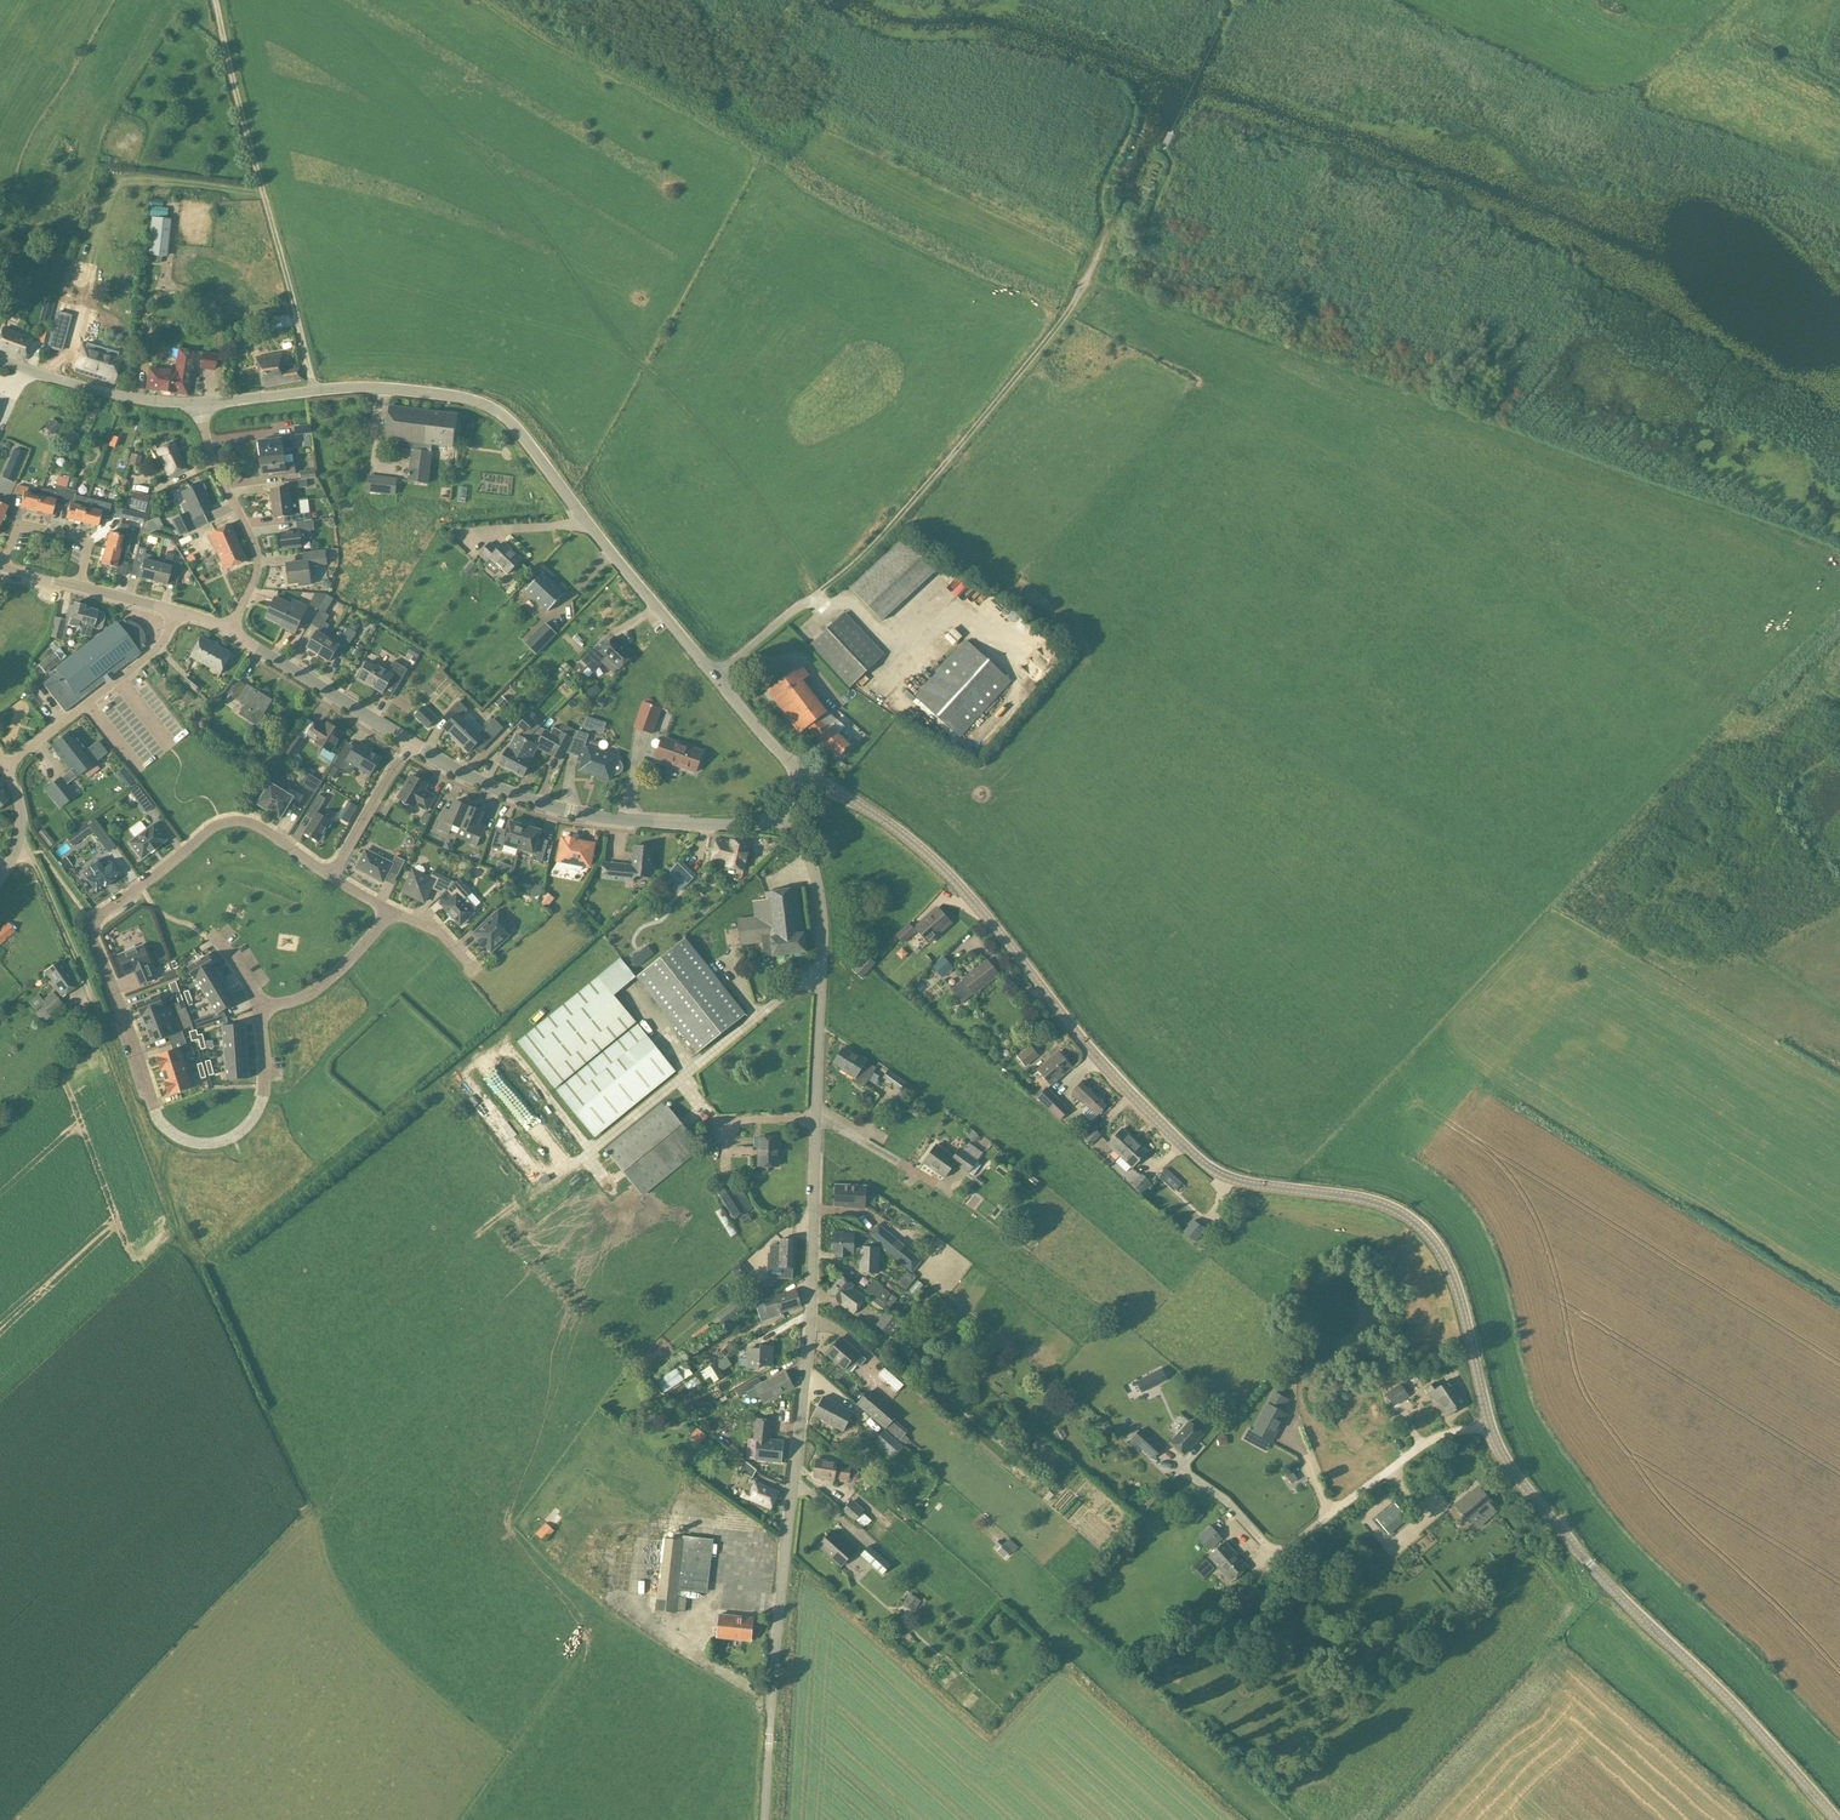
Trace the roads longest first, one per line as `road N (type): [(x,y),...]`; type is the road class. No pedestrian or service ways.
road 1 (tertiary): [(1493,1426),(1458,1288),(1433,1237),(1401,1207),(1360,1194),(1208,1167),(1145,1110),(955,881),(900,832),(809,776)]
road 2 (residential): [(773,1724),(812,1265),(824,946),(811,862),(784,814)]
road 3 (tertiary): [(809,776),(780,753),(605,546),(520,431),(492,408),(353,387),(200,404)]
road 4 (tertiary): [(1837,1819),(1589,1565),(1516,1471),(1493,1426)]
road 5 (track): [(1064,314),(907,510),(824,594),(795,608),(715,676)]
road 6 (residential): [(260,1009),(265,1073),(257,1114),(231,1138),(182,1139),(159,1121),(93,939),(93,921)]
road 7 (unclassified): [(784,814),(727,826),(569,811),(484,784),(411,744)]
road 8 (unclassified): [(1493,1426),(1452,1430),(1418,1446),(1281,1549),(1268,1547),(1183,1471)]
road 9 (residential): [(332,877),(257,825),(228,822),(93,921)]
road 10 (residential): [(231,631),(258,562),(200,404)]
road 11 (residential): [(5,766),(159,646),(177,612)]
road 12 (unclassified): [(411,744),(231,631)]
road 13 (tertiary): [(200,404),(121,396),(0,358)]
road 14 (residential): [(260,1009),(320,988),(391,912)]
road 15 (residential): [(1,566),(18,525),(74,537),(89,545),(80,588)]
road 16 (residential): [(332,877),(411,744)]
road 17 (track): [(1718,0),(1681,34),(1626,20),(1590,0)]
road 18 (track): [(1126,137),(1107,176),(1098,257)]

